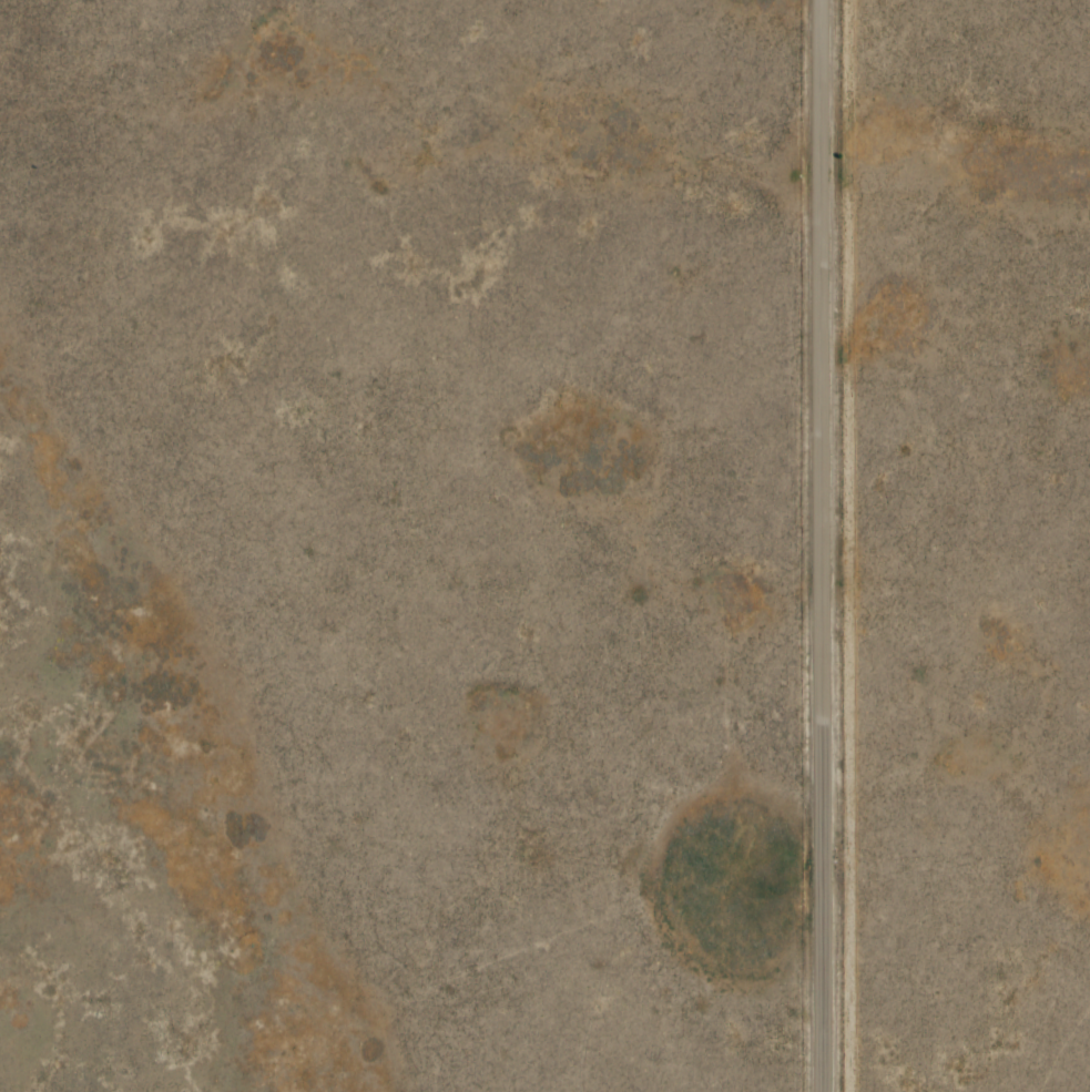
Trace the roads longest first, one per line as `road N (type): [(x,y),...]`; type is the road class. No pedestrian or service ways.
road 1 (residential): [(826,1091),(824,0)]

